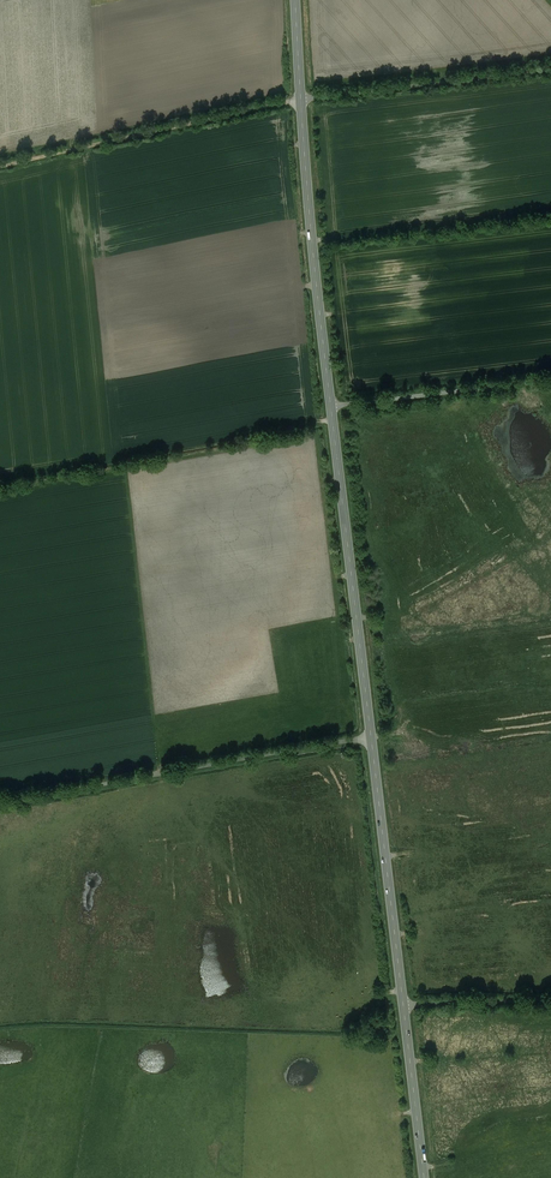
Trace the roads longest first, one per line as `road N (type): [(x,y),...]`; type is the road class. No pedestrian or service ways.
road 1 (unclassified): [(0,803),(371,735)]
road 2 (secondary): [(371,735),(331,406)]
road 3 (track): [(0,167),(301,99)]
road 4 (secondary): [(331,406),(301,99)]
road 5 (secondary): [(371,735),(403,1004)]
road 6 (unclassified): [(301,99),(550,68)]
road 7 (unclassified): [(331,406),(550,380)]
road 8 (secondary): [(403,1004),(424,1177)]
road 9 (unclassified): [(403,1004),(550,1001)]

